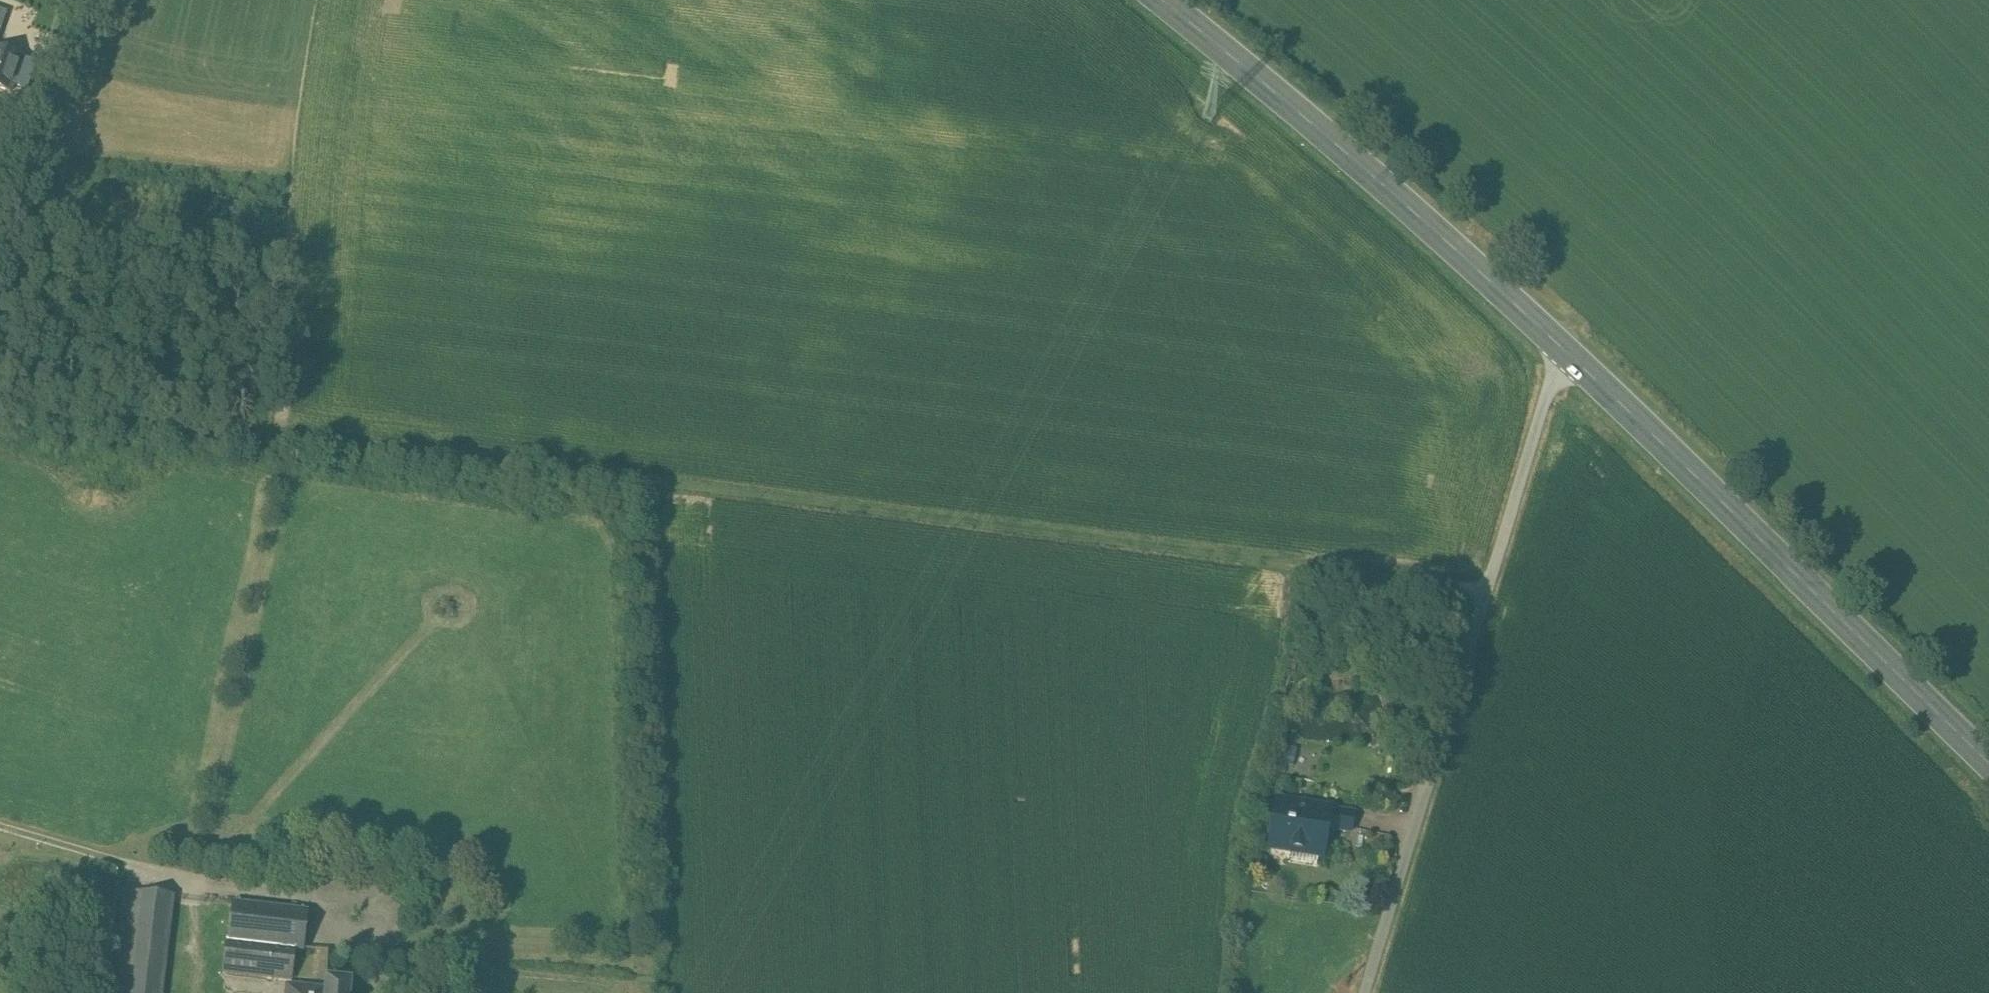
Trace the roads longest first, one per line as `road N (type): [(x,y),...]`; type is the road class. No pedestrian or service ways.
road 1 (track): [(1488,590),(0,395)]
road 2 (unclassified): [(1570,354),(1545,401),(1364,992)]
road 3 (secondary): [(1570,354),(1988,761)]
road 4 (secondary): [(1166,0),(1320,127),(1570,354)]

